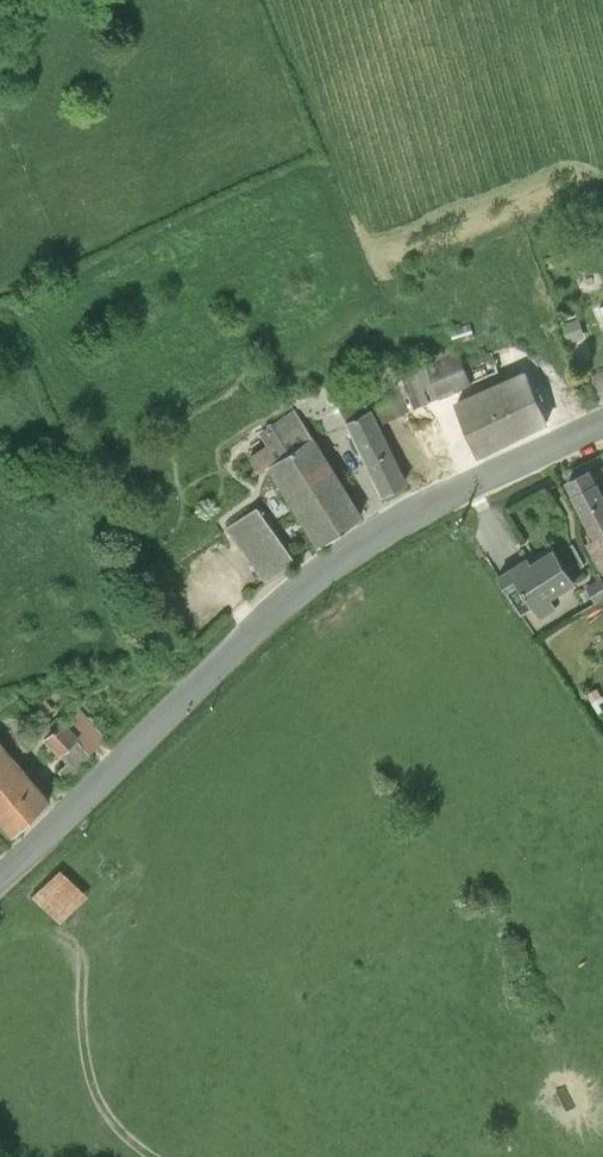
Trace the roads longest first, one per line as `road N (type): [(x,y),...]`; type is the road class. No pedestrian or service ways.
road 1 (tertiary): [(0,879),(311,581),(423,509),(602,423)]

